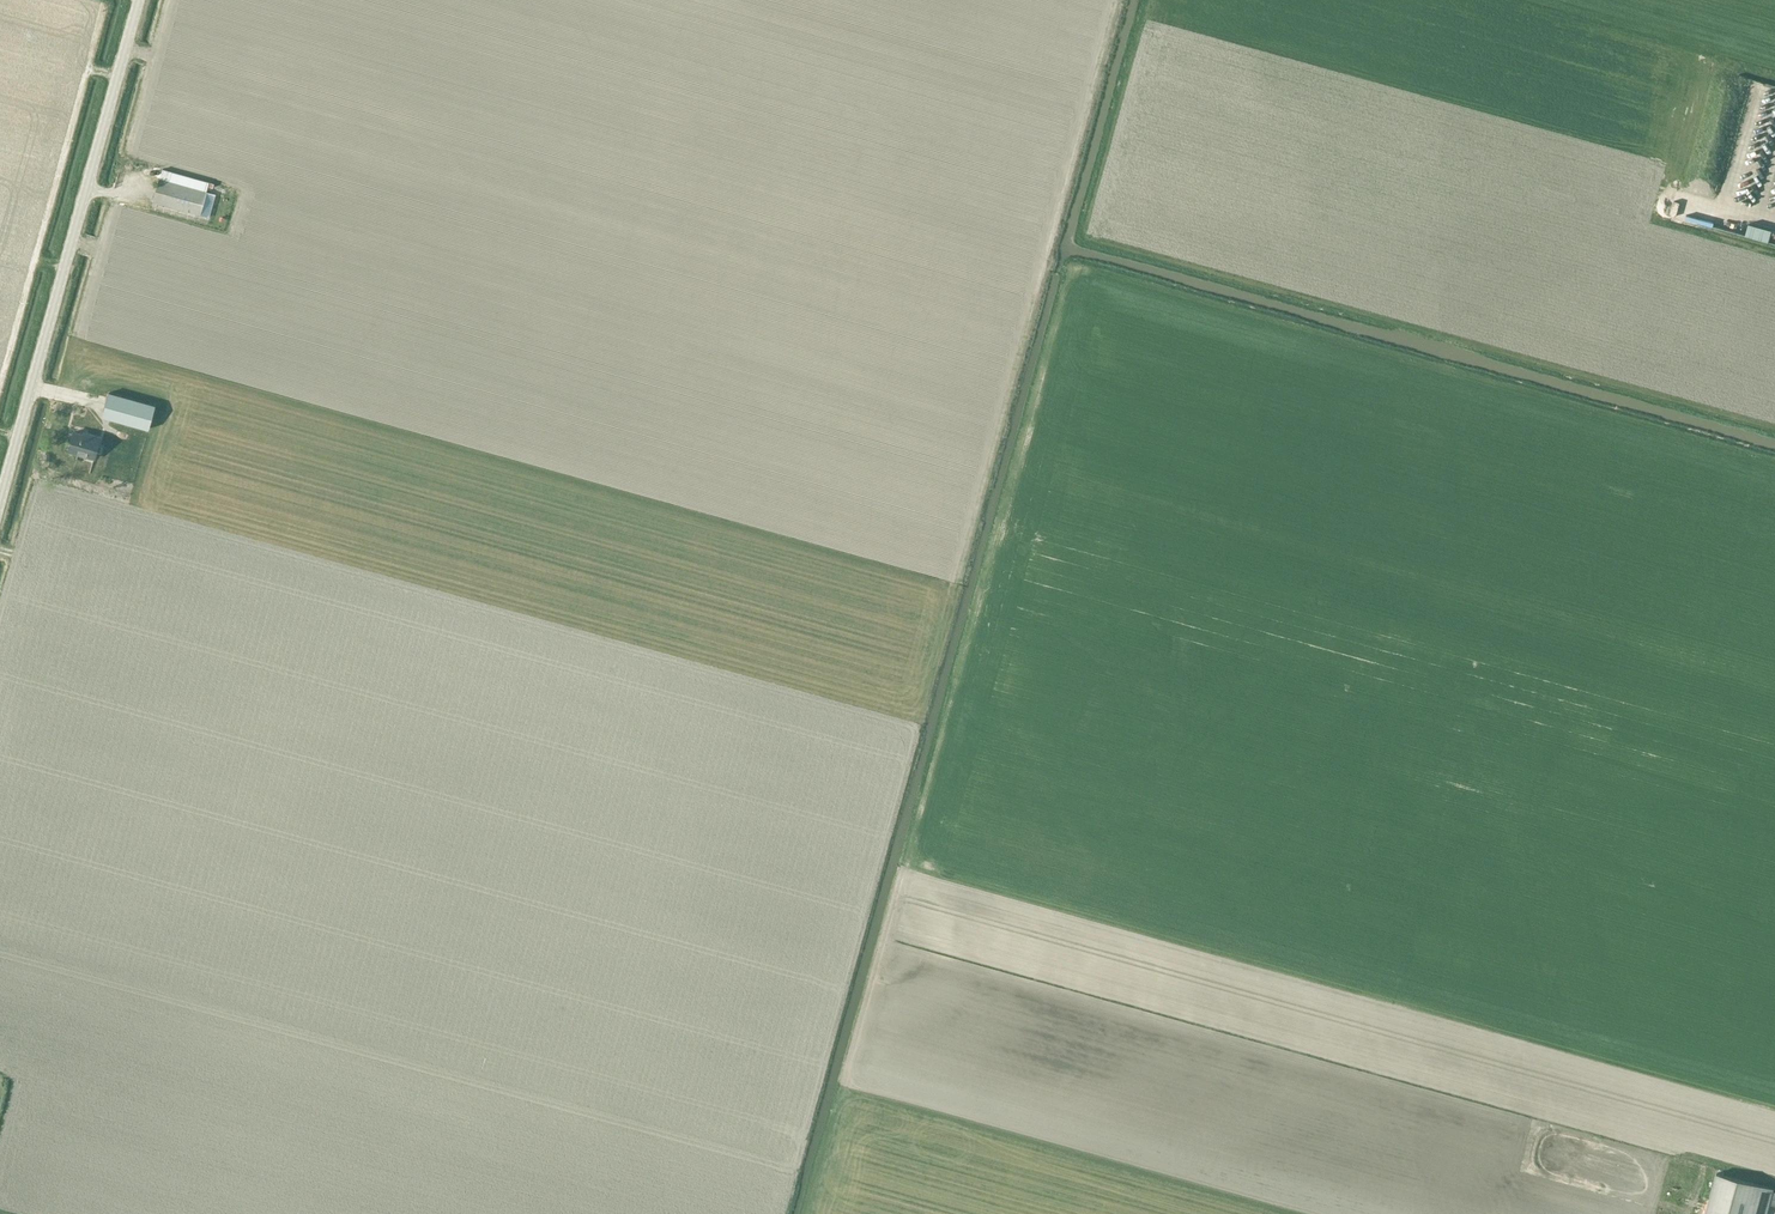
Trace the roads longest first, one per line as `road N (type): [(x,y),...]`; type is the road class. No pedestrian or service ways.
road 1 (tertiary): [(0,513),(140,0)]

